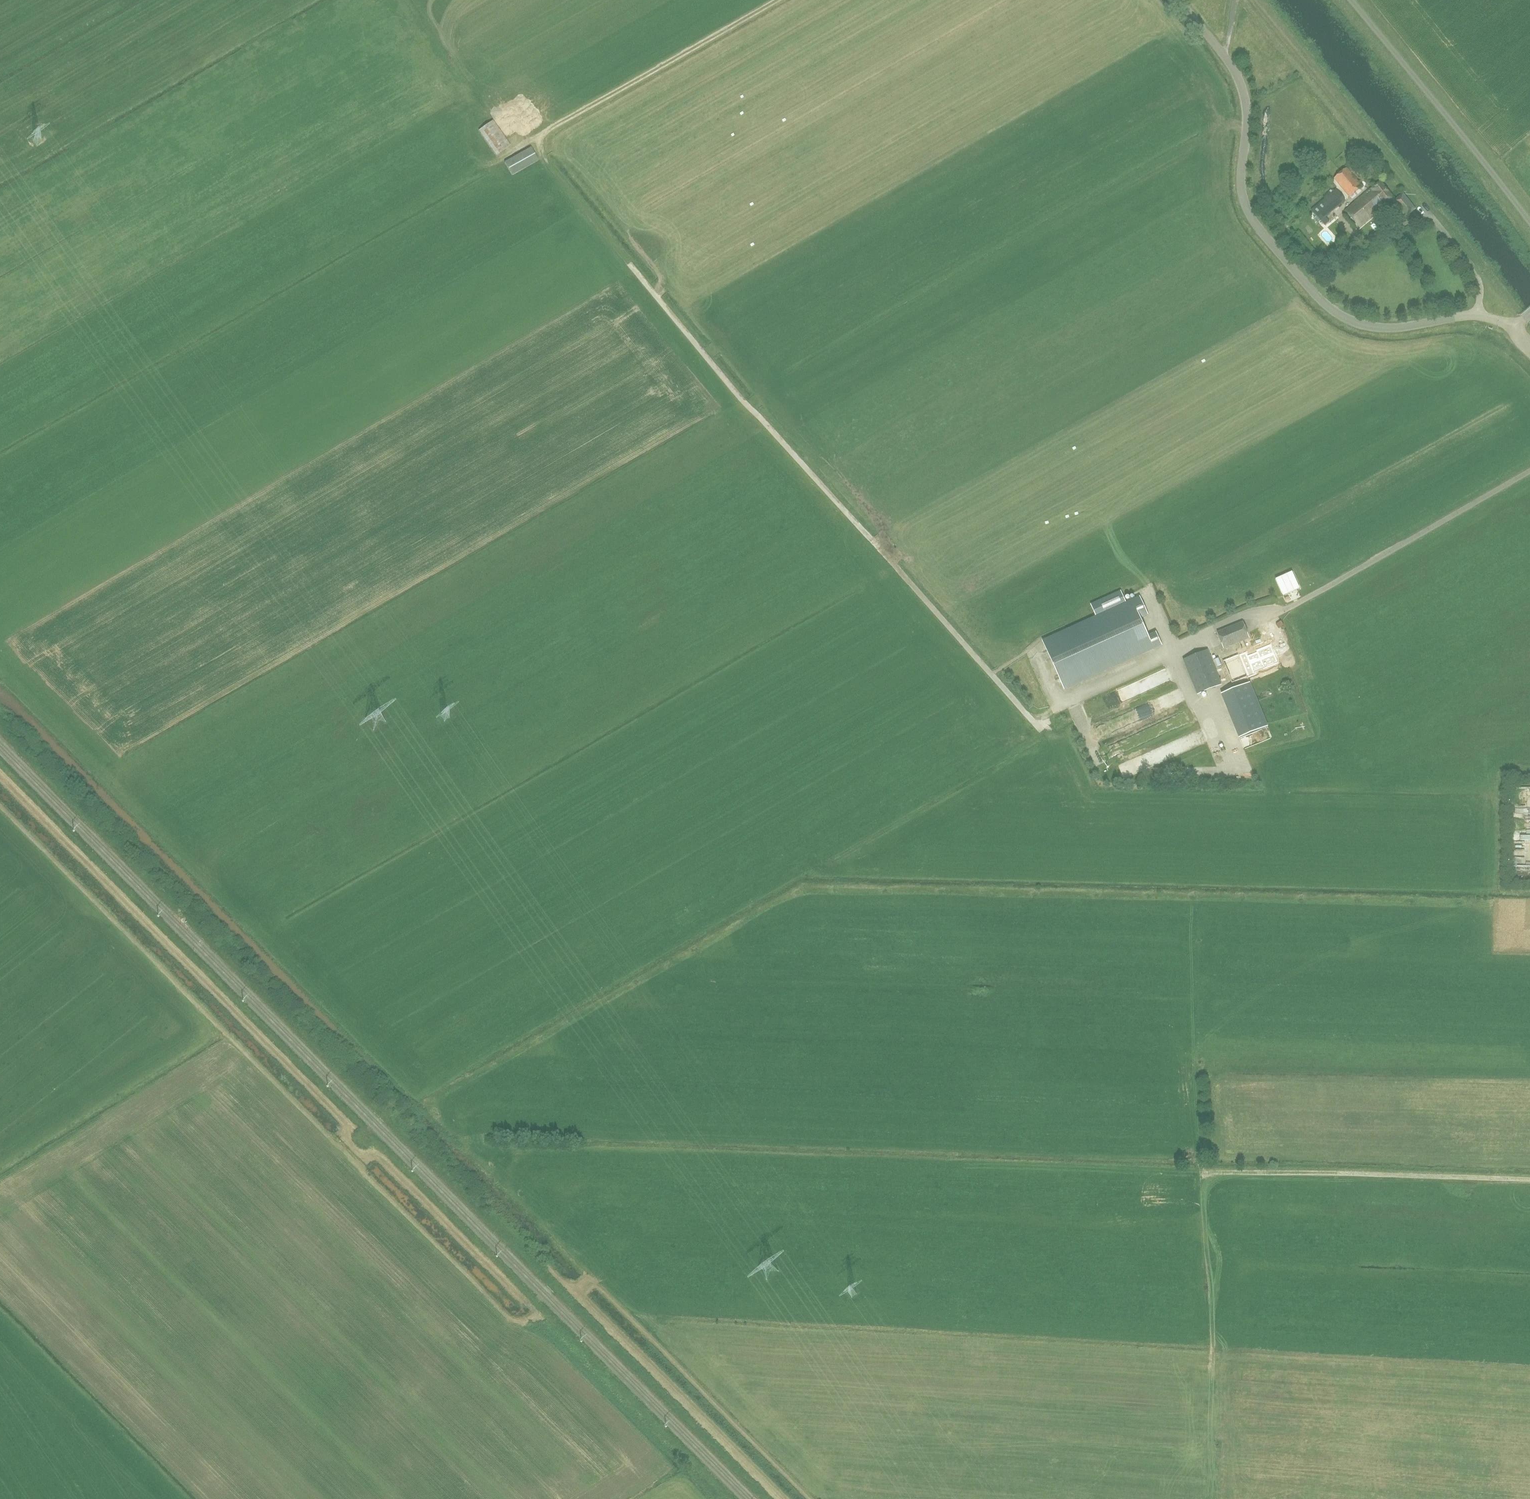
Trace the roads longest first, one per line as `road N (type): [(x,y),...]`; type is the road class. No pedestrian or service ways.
road 1 (track): [(630,264),(1035,720)]
road 2 (unclassified): [(1514,327),(1467,316),(1369,326),(1321,301),(1250,211),(1242,86),(1178,0)]
road 3 (track): [(518,146),(776,0)]
road 4 (unclassified): [(1529,222),(1351,0)]

